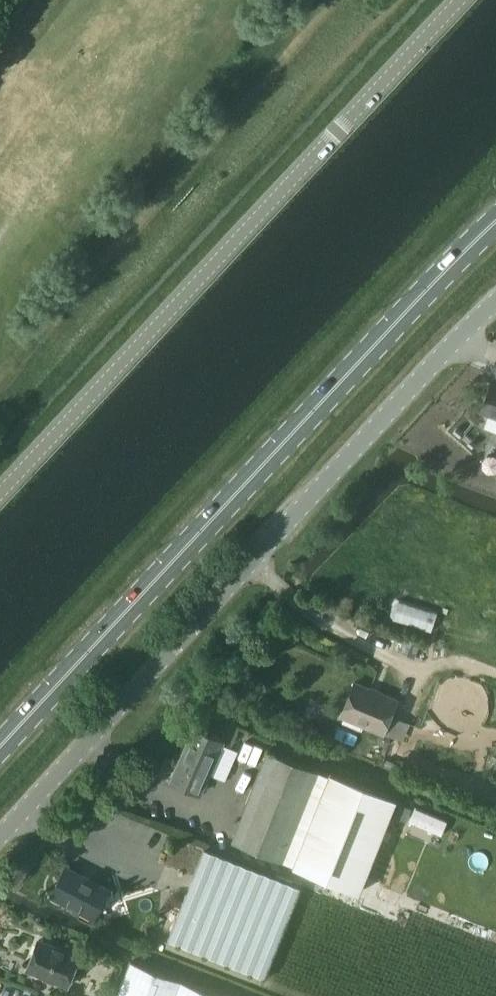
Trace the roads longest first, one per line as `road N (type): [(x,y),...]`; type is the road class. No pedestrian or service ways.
road 1 (unclassified): [(0,837),(495,302)]
road 2 (primary): [(0,748),(495,221)]
road 3 (tertiary): [(0,500),(463,0)]

